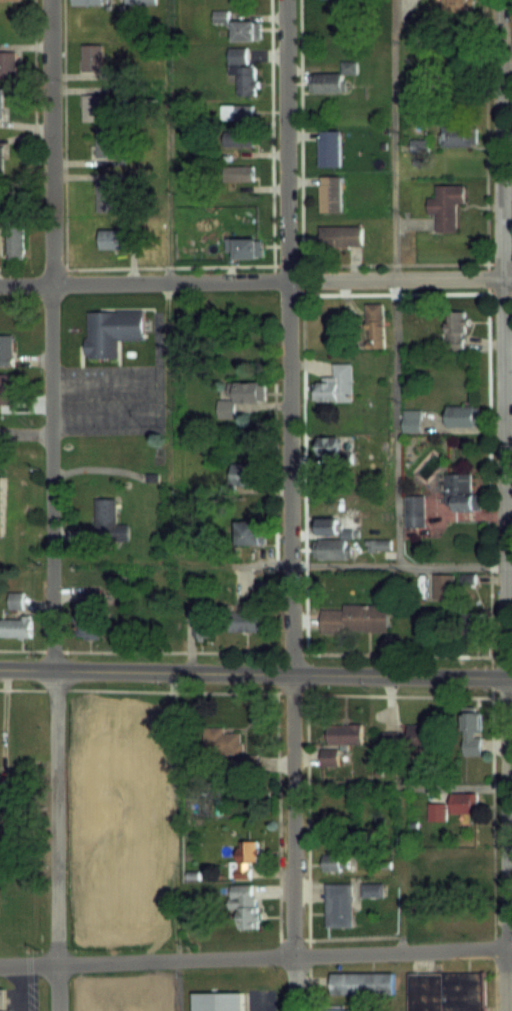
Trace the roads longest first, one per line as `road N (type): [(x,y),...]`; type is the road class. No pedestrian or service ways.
road 1 (residential): [(283,0),(296,1010)]
road 2 (residential): [(48,0),(58,1010)]
road 3 (residential): [(500,0),(509,1010)]
road 4 (residential): [(511,950),(0,964)]
road 5 (tertiary): [(511,676),(0,668)]
road 6 (residential): [(511,278),(0,285)]

